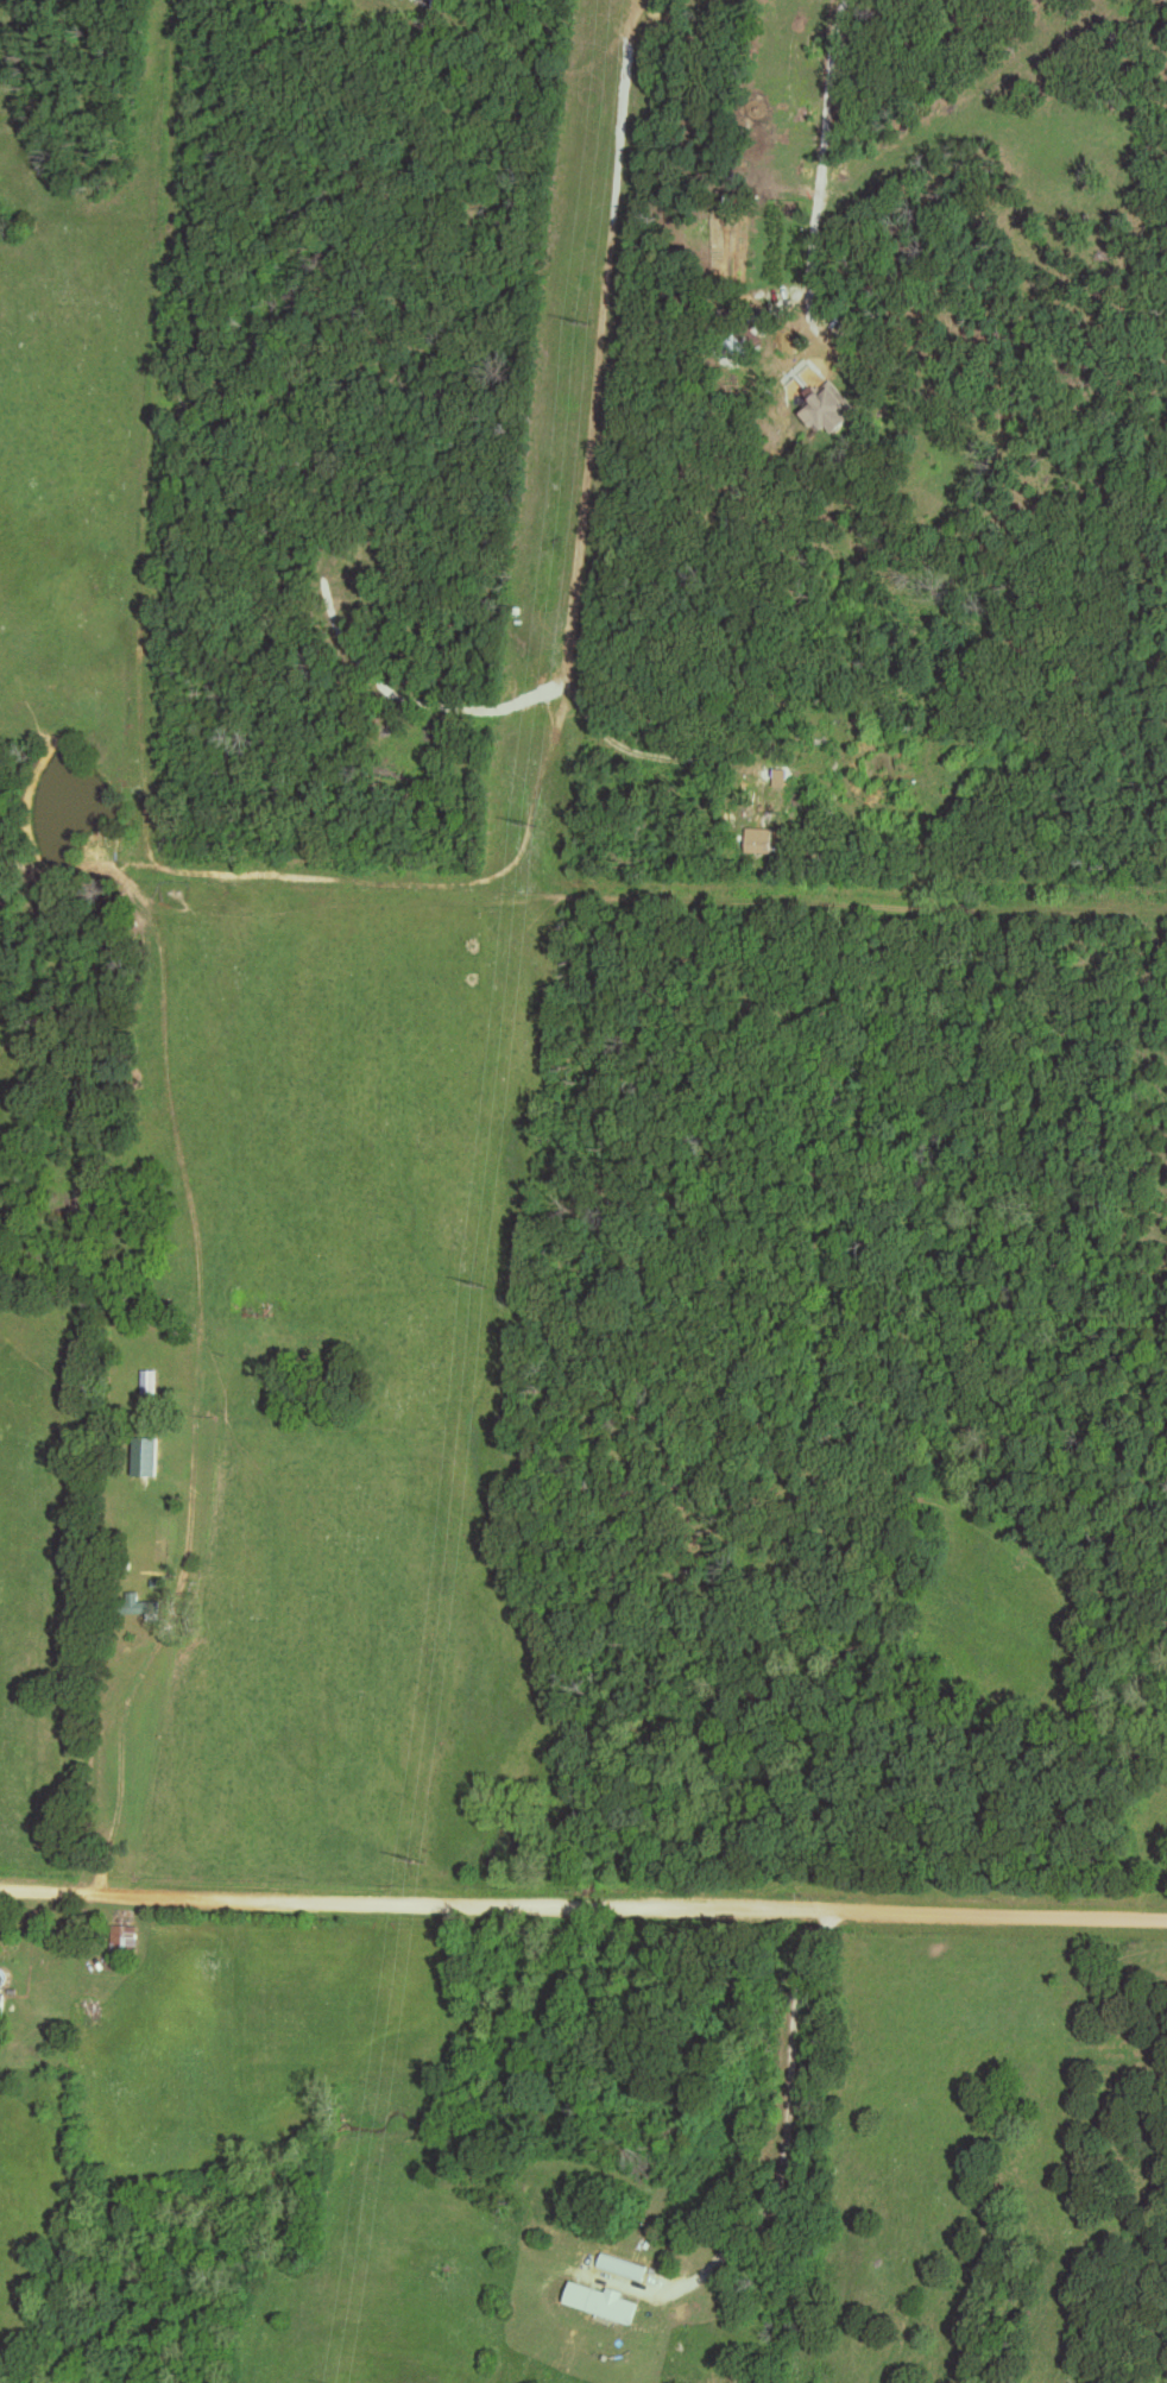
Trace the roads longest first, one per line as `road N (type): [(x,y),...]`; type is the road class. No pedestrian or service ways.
road 1 (residential): [(0,1895),(334,1908),(638,1903),(1166,1922)]

